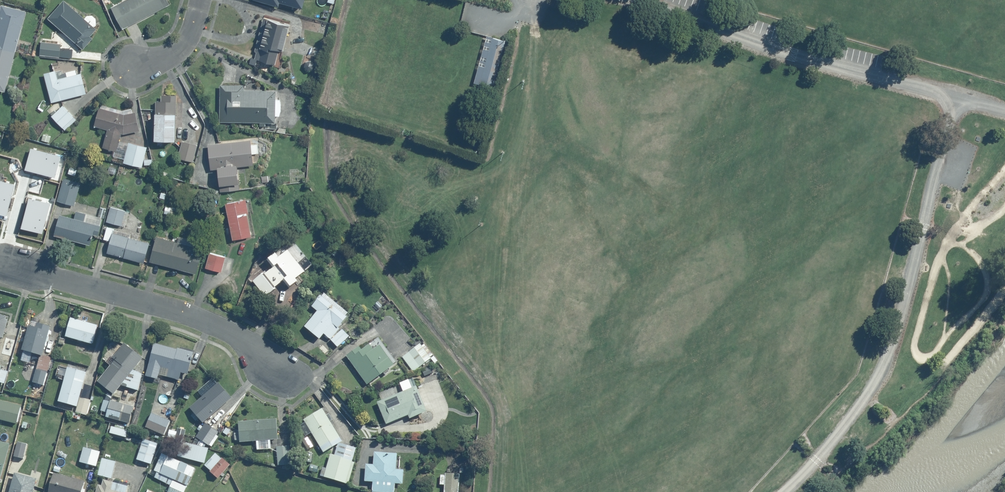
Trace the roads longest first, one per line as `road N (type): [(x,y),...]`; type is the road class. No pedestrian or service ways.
road 1 (unclassified): [(953,95),(885,367),(862,405),(776,491)]
road 2 (unclassified): [(629,0),(793,55),(953,95)]
road 3 (residential): [(269,369),(232,334),(176,309),(0,263)]

